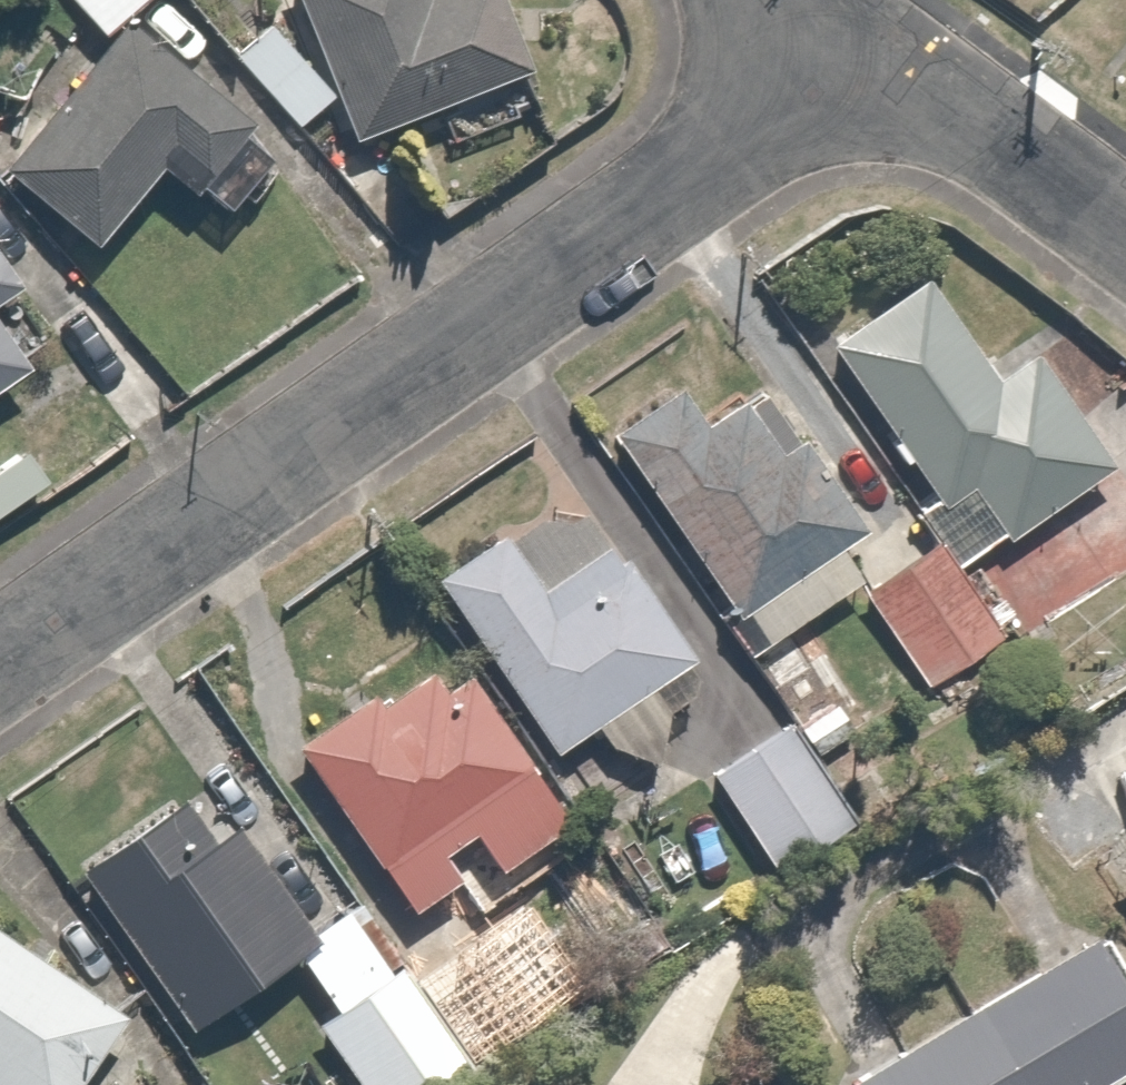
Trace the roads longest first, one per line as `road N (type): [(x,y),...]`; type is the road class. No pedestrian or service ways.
road 1 (residential): [(836,44),(0,661)]
road 2 (residential): [(1125,245),(836,44)]

